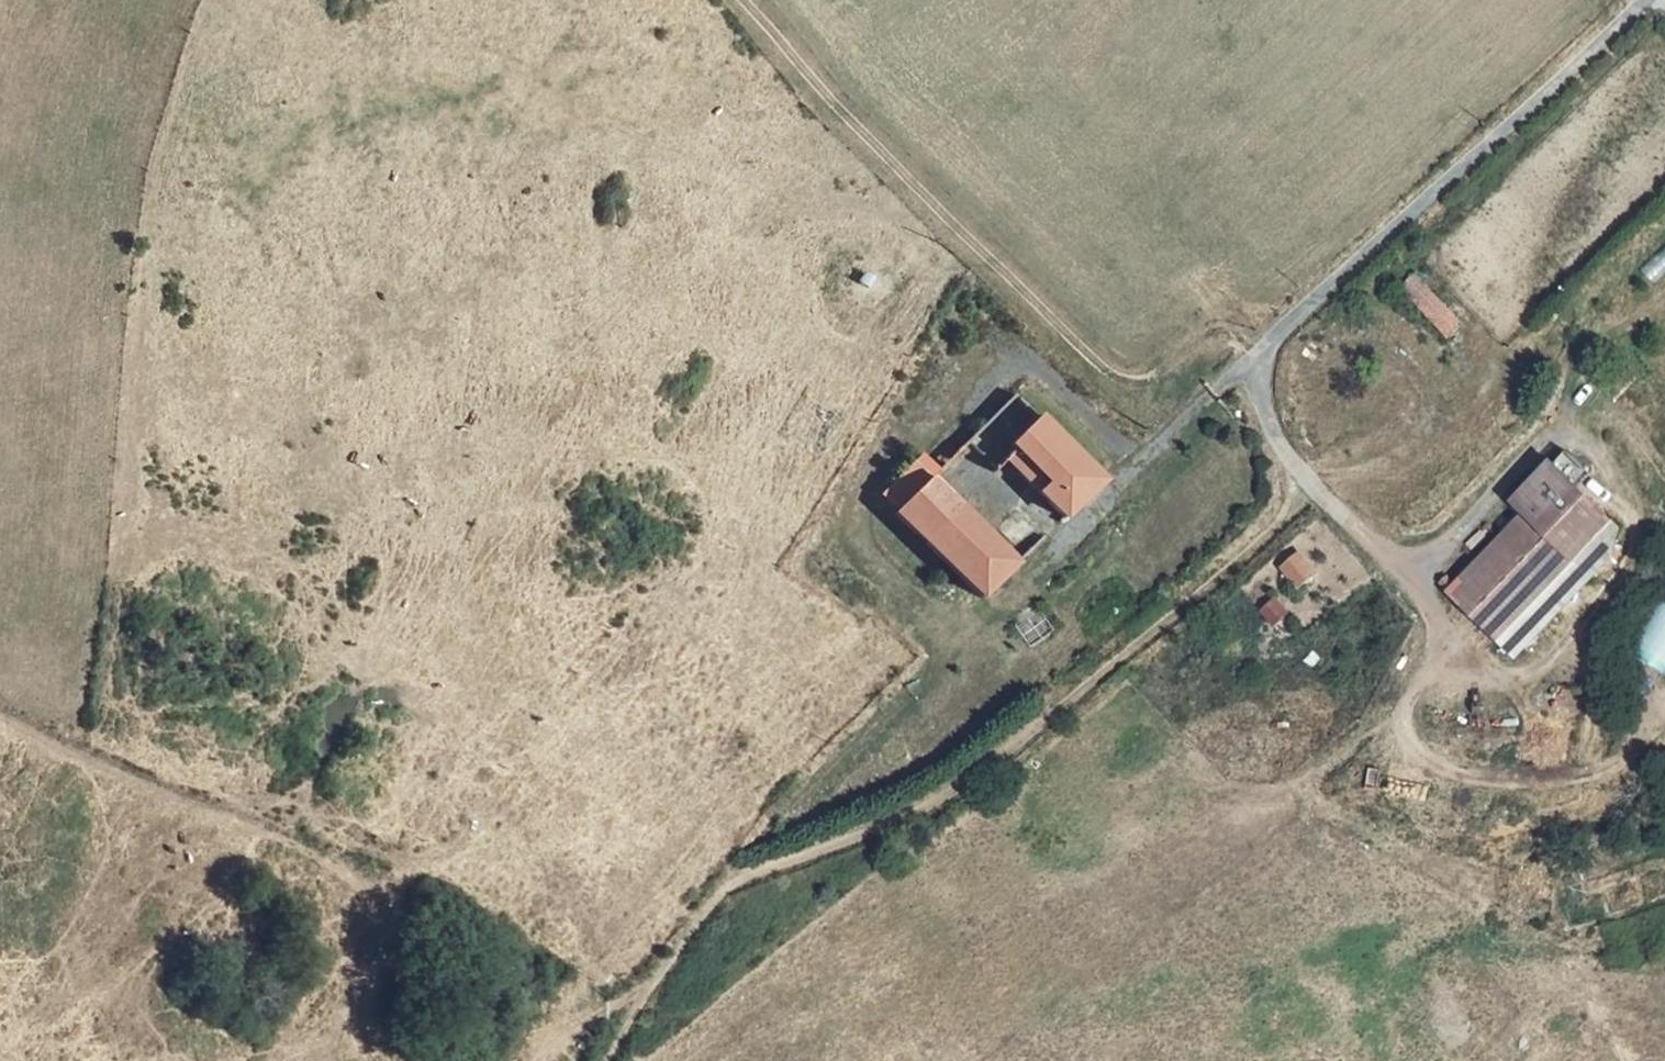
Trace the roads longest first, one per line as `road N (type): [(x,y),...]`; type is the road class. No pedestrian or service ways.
road 1 (track): [(1309,492),(984,773),(751,882),(628,1026),(610,1060)]
road 2 (unclassified): [(1643,0),(1328,288),(1261,361),(1259,399),(1309,492)]

